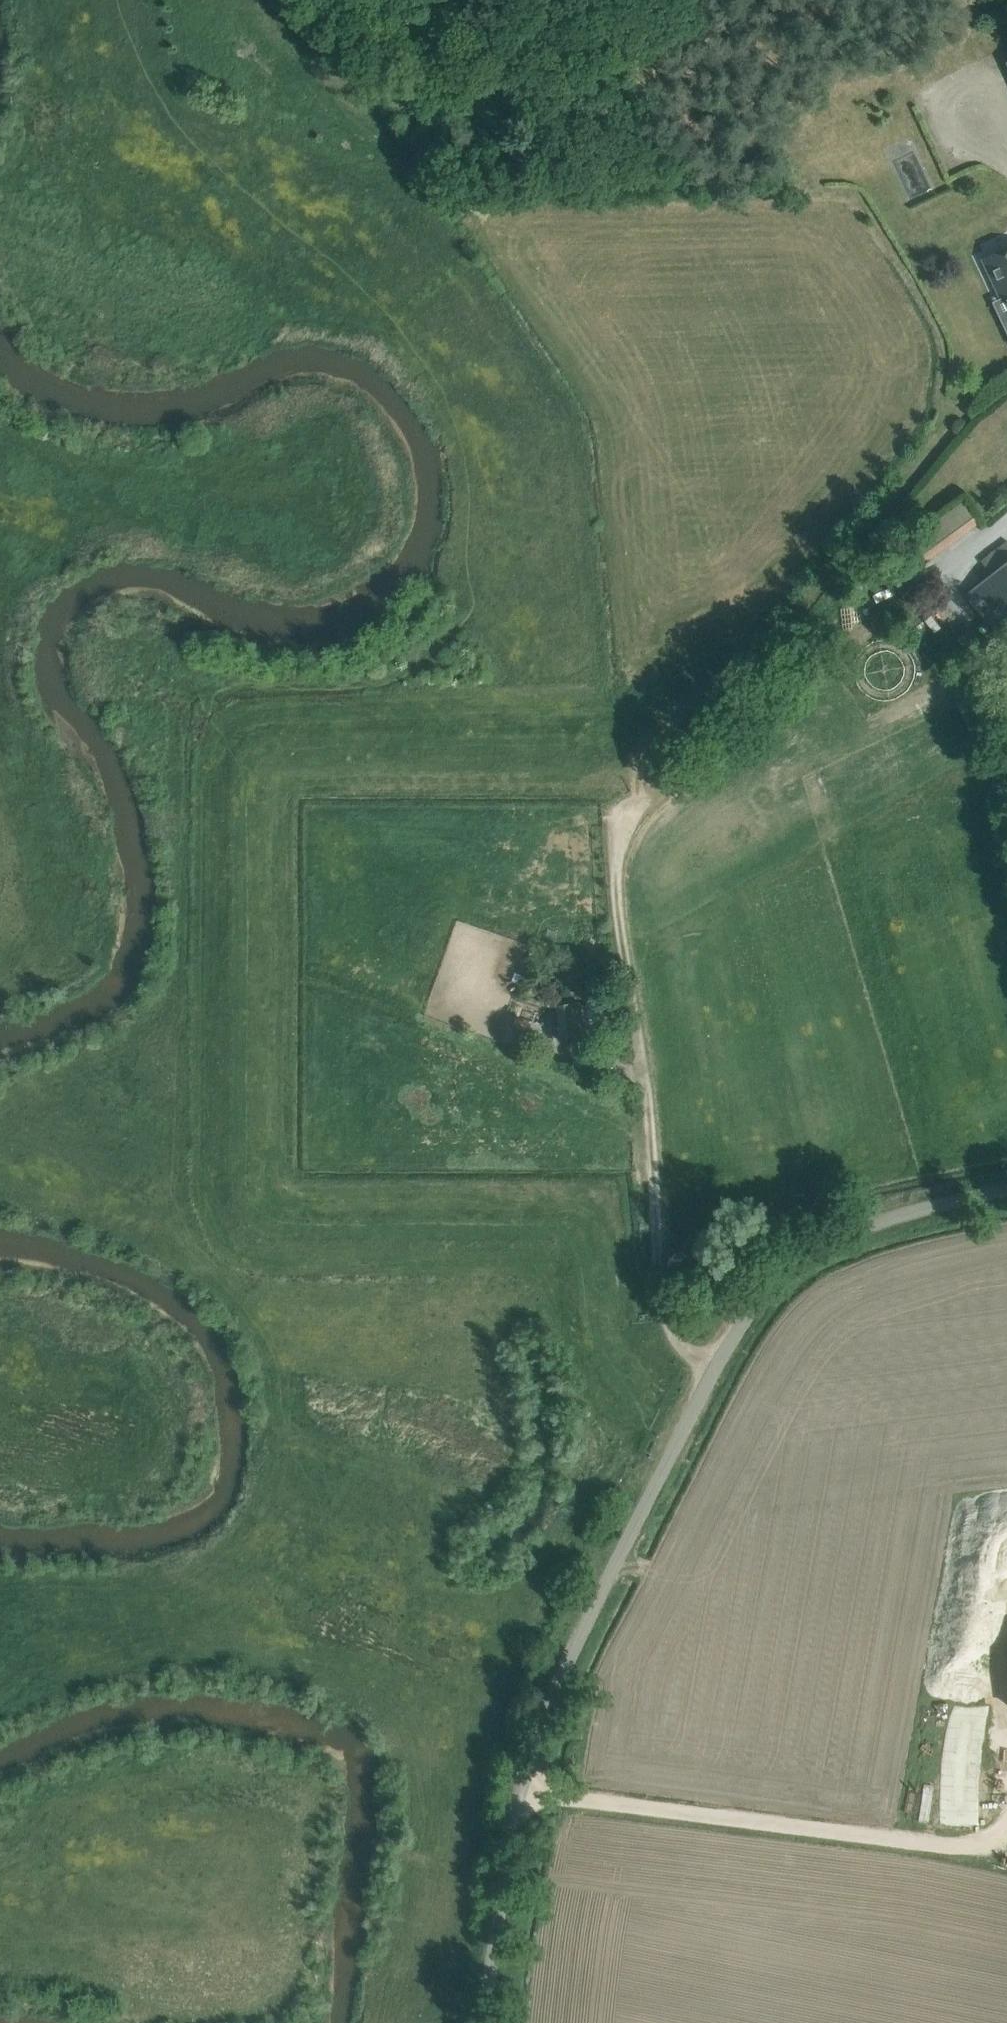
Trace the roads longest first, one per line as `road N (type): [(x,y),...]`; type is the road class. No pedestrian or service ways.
road 1 (unclassified): [(484,2022),(534,1748),(579,1637),(714,1366),(767,1288),(816,1248),(886,1218),(1006,1190)]
road 2 (track): [(714,1366),(677,1337),(659,1291),(647,1120),(615,908),(619,858),(642,807)]

